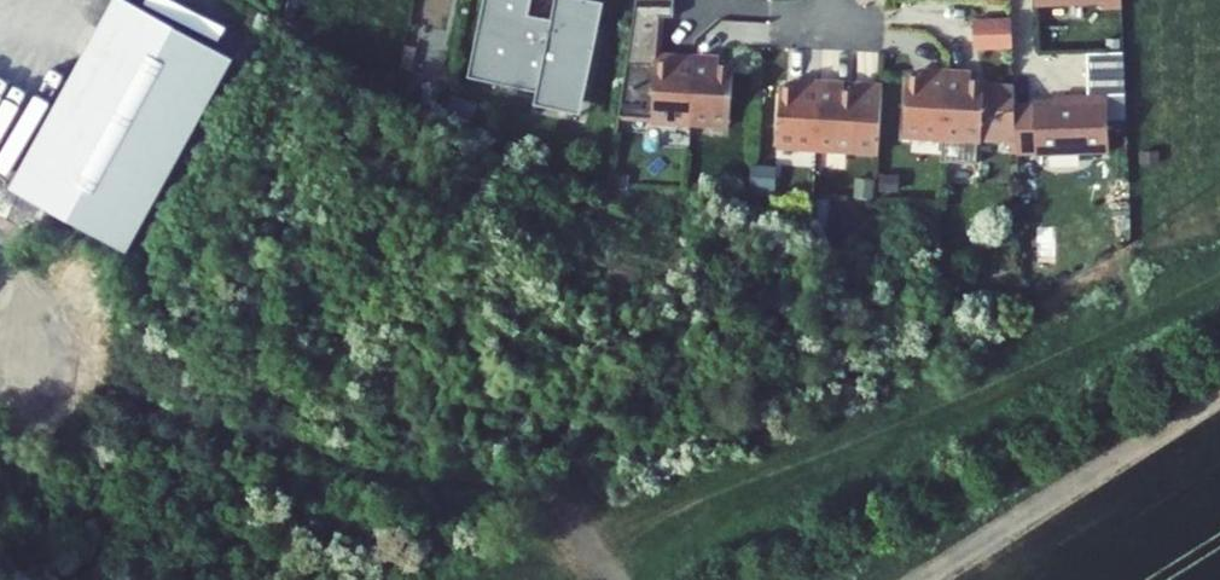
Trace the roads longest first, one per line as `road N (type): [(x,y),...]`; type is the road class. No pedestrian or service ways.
road 1 (track): [(64,351),(243,422),(444,461),(575,473),(608,513),(637,579)]
road 2 (track): [(1219,399),(931,579)]
road 3 (track): [(508,579),(608,513)]

